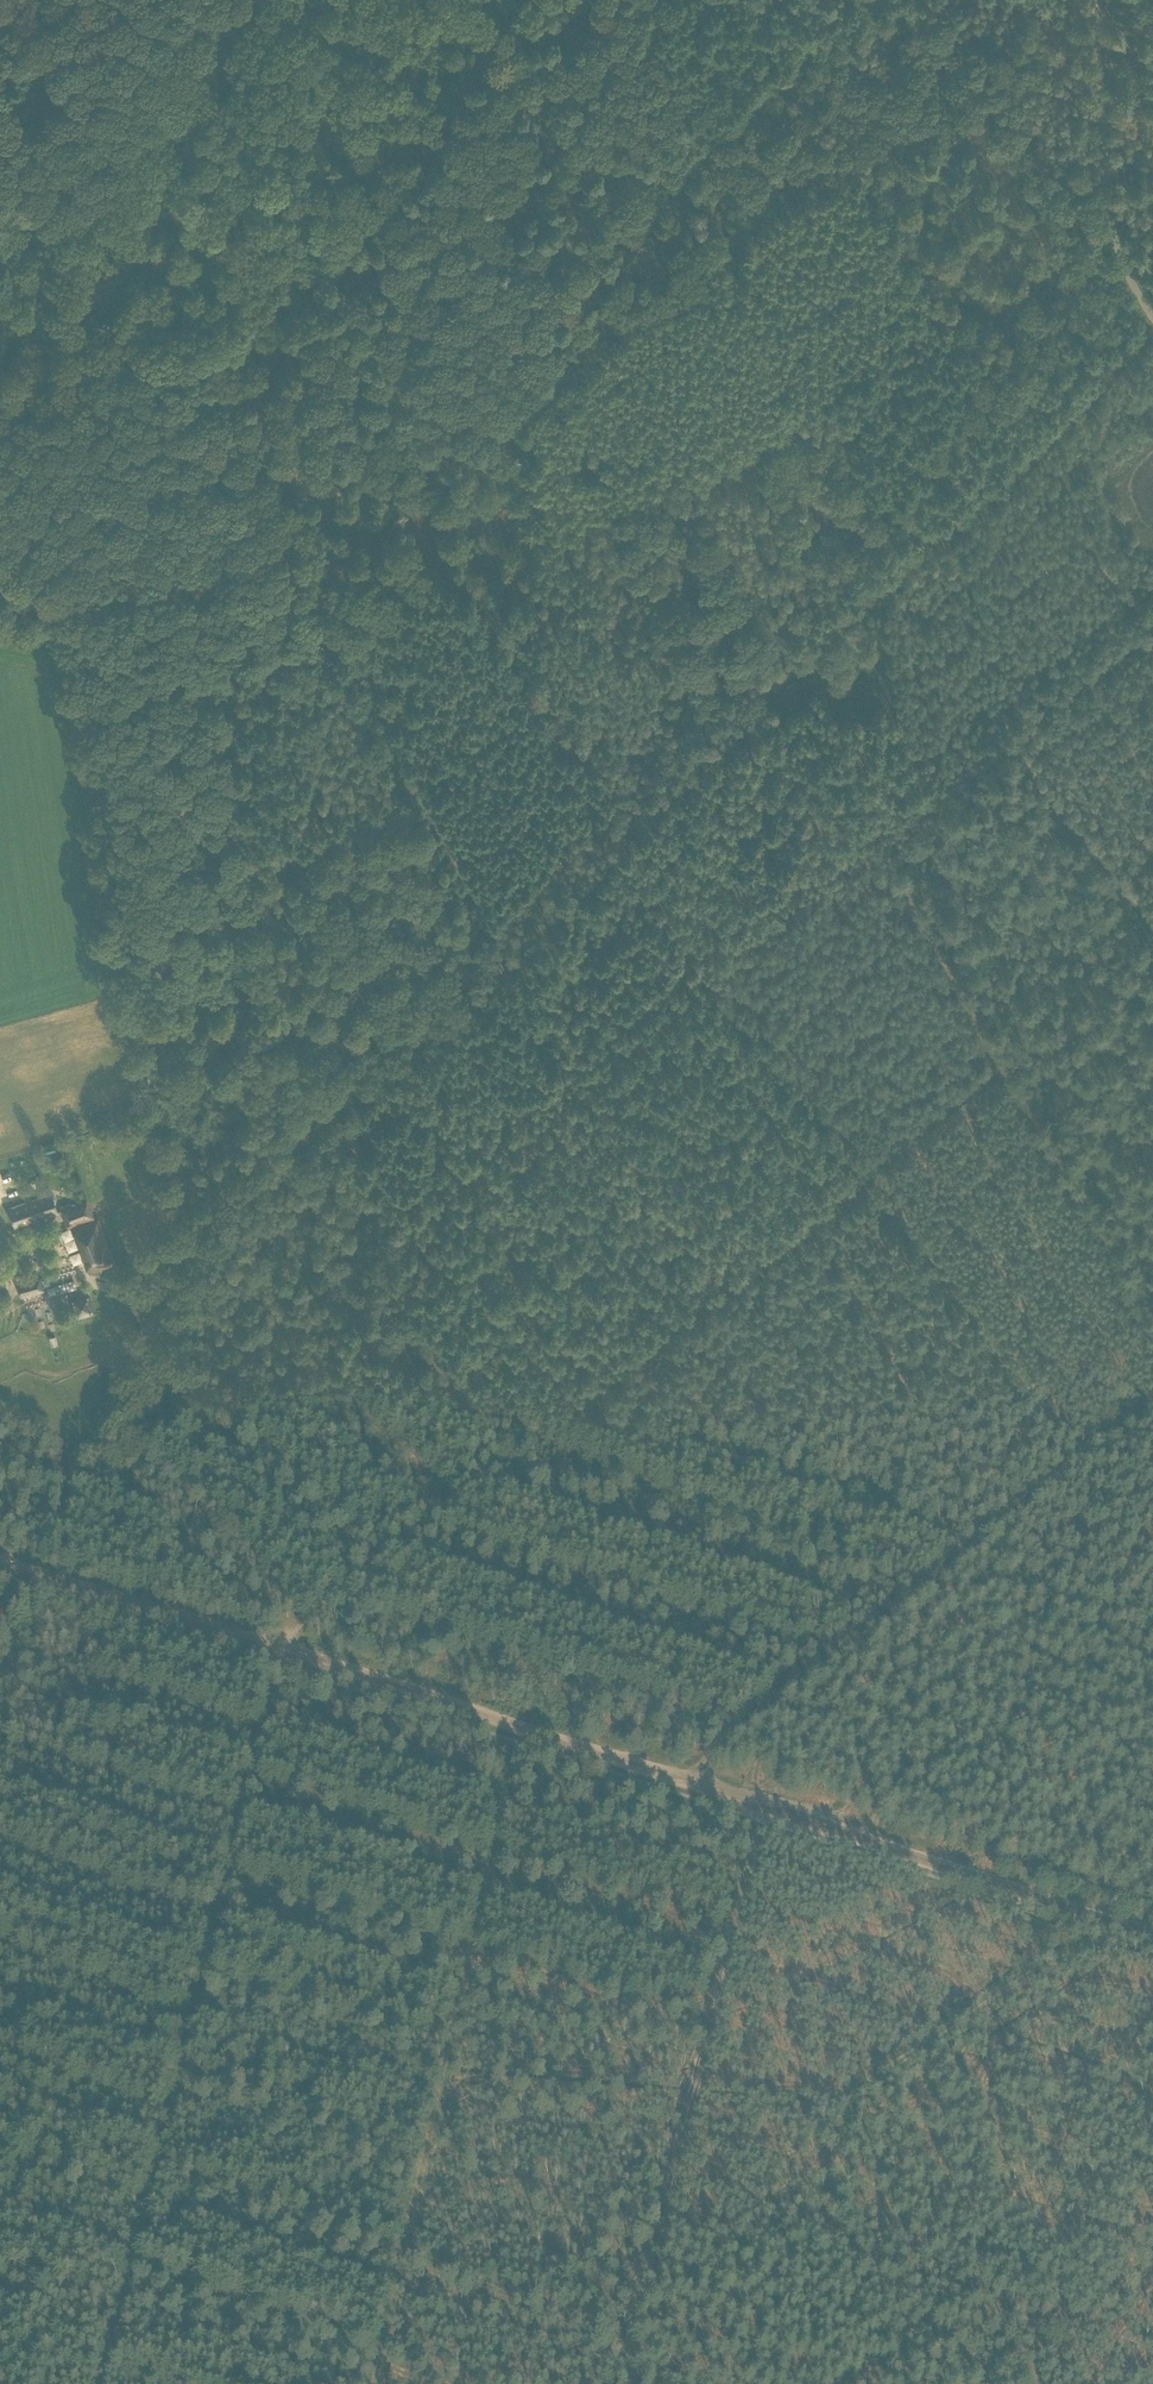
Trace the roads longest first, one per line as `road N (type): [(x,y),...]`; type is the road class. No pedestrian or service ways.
road 1 (track): [(0,1560),(1152,1929)]
road 2 (track): [(99,2383),(273,1663)]
road 3 (track): [(991,2303),(844,2257),(837,2222),(852,2093),(1101,1925)]
road 4 (track): [(94,640),(160,831),(151,904),(174,1043),(193,1067),(203,1160),(192,1230)]
road 5 (track): [(767,1804),(625,2340),(630,2383)]
road 6 (unclassified): [(1152,301),(1110,251),(1092,0)]
road 7 (track): [(0,416),(137,387),(286,369)]
road 8 (track): [(870,2383),(991,2303),(1033,2322),(1087,2383)]
road 9 (track): [(0,1719),(39,1573)]

